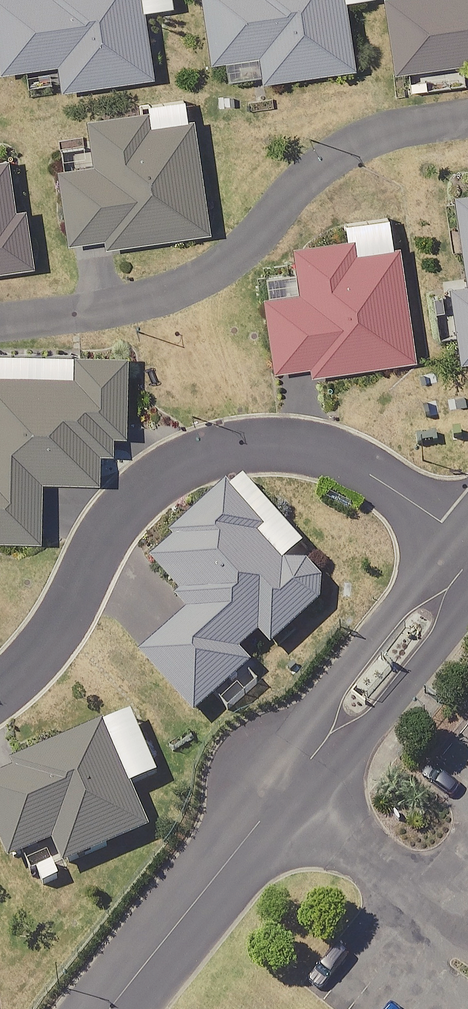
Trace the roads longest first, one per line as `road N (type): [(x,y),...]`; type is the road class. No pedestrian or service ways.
road 1 (residential): [(467,540),(404,480),(363,457),(276,446),(239,452),(185,481),(117,552),(61,652),(0,699)]
road 2 (residential): [(467,587),(122,1008)]
road 3 (residential): [(0,330),(197,301),(290,238),(340,167),(391,145),(467,132)]

